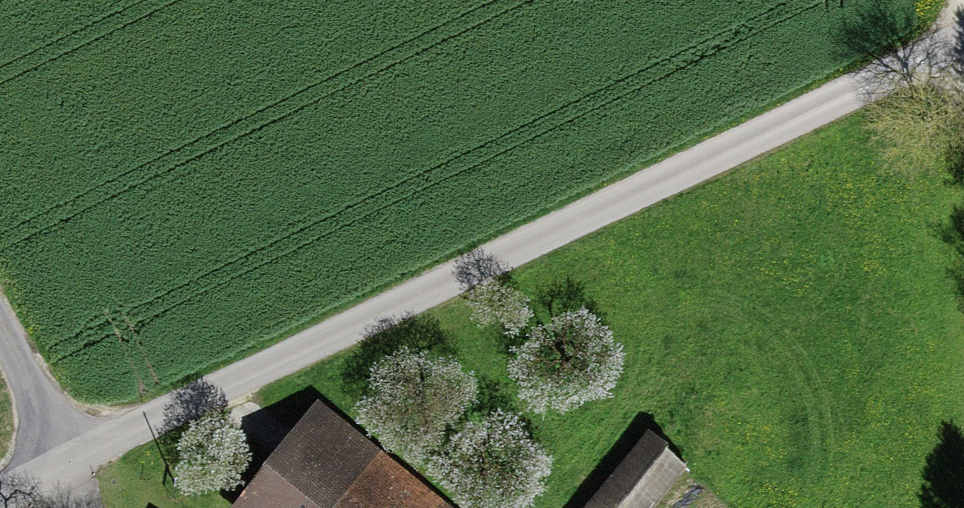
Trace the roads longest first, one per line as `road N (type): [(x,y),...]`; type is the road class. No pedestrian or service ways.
road 1 (residential): [(72,460),(963,48)]
road 2 (residential): [(0,321),(72,460)]

